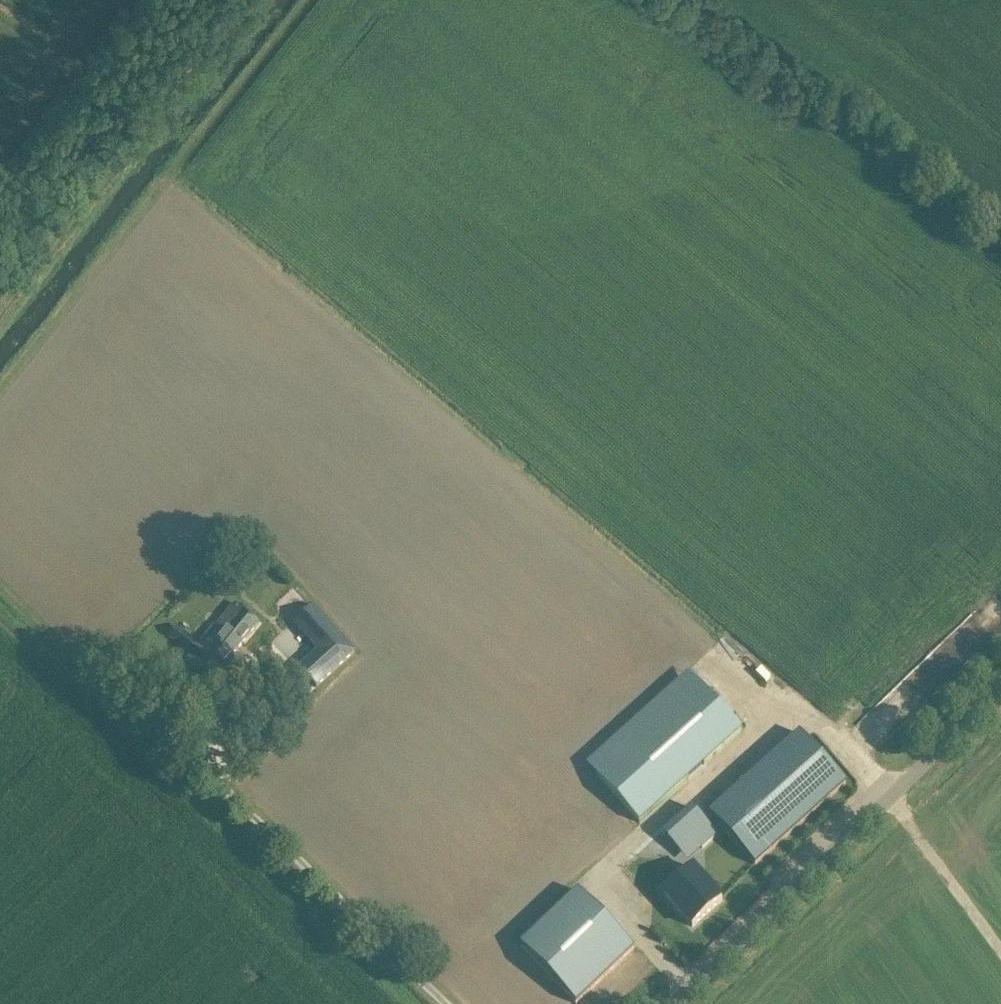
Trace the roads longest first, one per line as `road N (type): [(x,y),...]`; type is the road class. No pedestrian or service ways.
road 1 (unclassified): [(691,1003),(1000,709)]
road 2 (track): [(1000,946),(898,805)]

